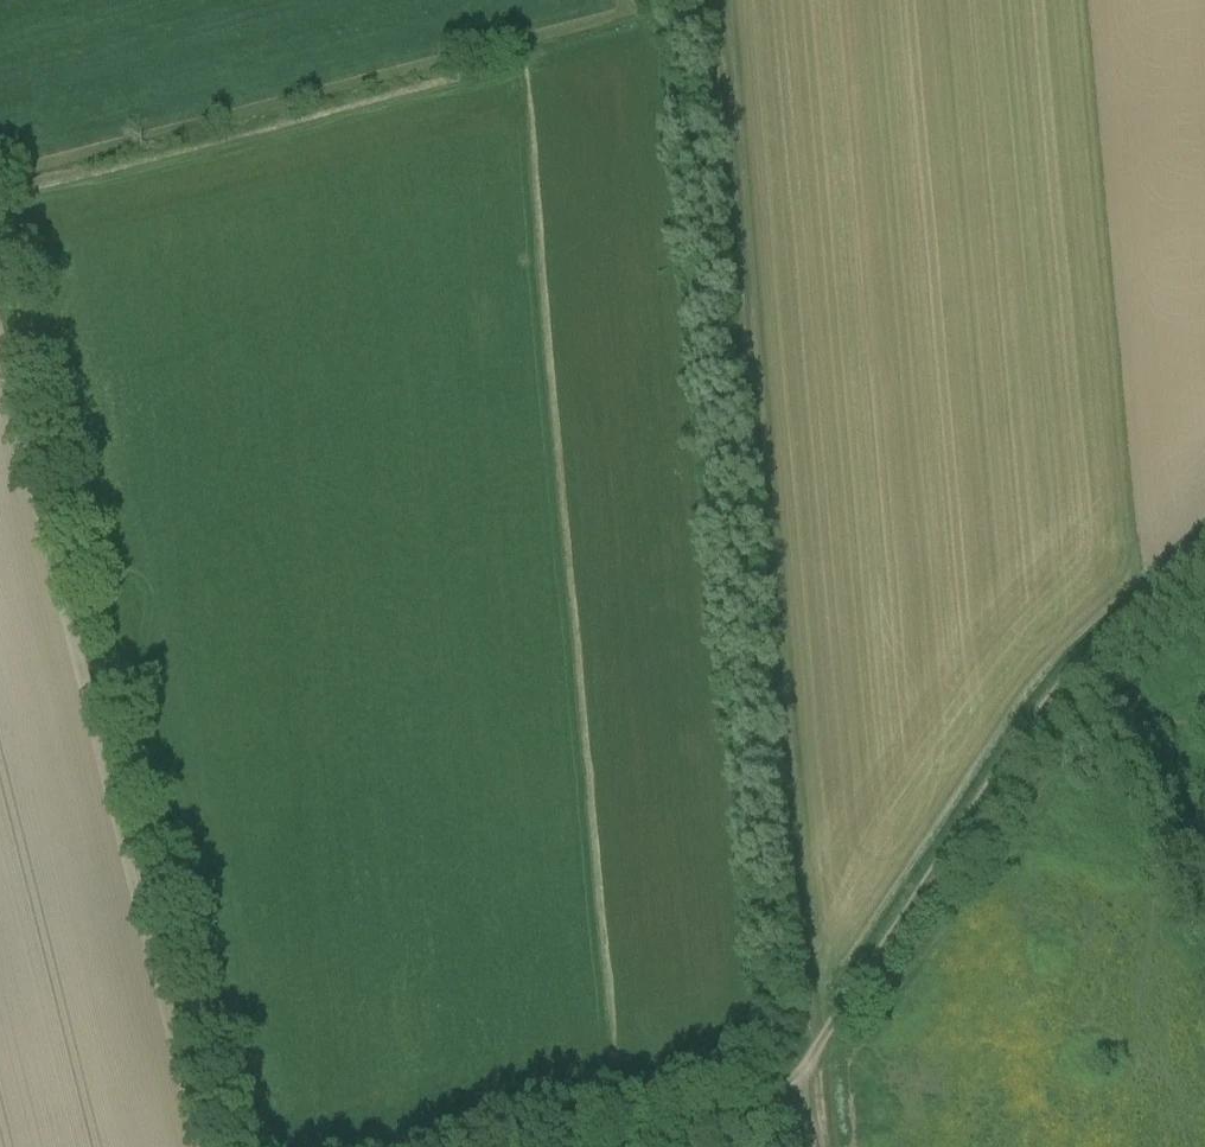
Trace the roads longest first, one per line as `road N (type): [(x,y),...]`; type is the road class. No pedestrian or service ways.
road 1 (track): [(1204,564),(1055,721),(798,1100)]
road 2 (track): [(641,1146),(798,1100)]

